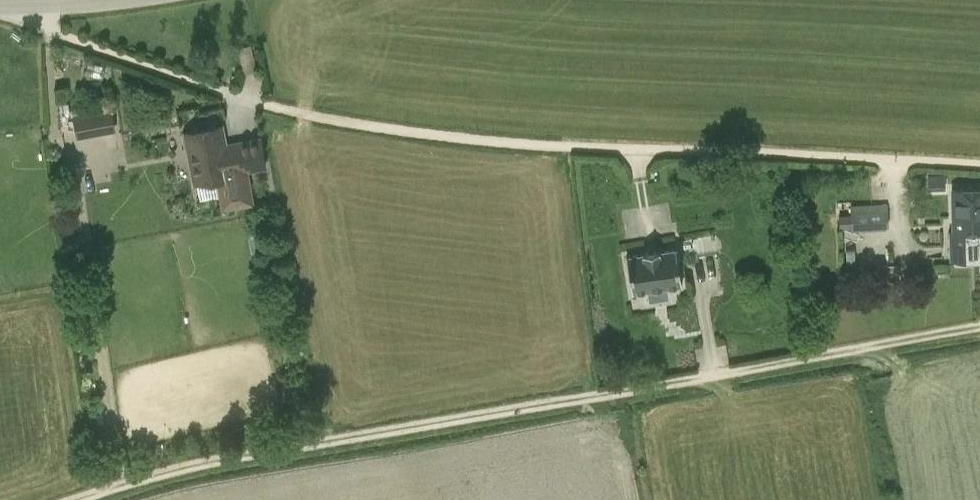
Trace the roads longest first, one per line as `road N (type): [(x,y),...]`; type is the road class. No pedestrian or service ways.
road 1 (track): [(18,6),(77,40),(242,99),(333,118),(490,141),(979,167)]
road 2 (track): [(73,499),(194,464),(979,326)]

